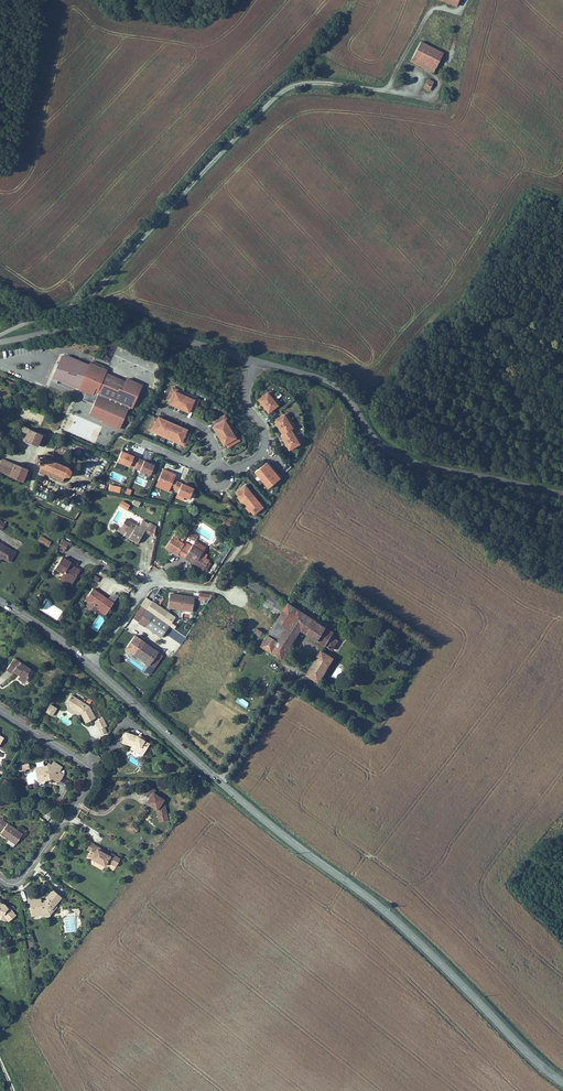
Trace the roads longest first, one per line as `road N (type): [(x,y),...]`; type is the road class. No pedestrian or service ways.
road 1 (tertiary): [(562,1082),(383,910),(264,821),(88,663)]
road 2 (track): [(70,307),(355,0)]
road 3 (tertiary): [(562,495),(402,460),(367,431),(340,389),(255,361)]
road 4 (residential): [(0,878),(14,884),(24,878),(92,780),(83,764),(0,710)]
road 5 (tertiary): [(255,361),(111,326),(0,343)]
road 6 (residential): [(227,472),(252,463),(265,443),(245,400),(255,361)]

